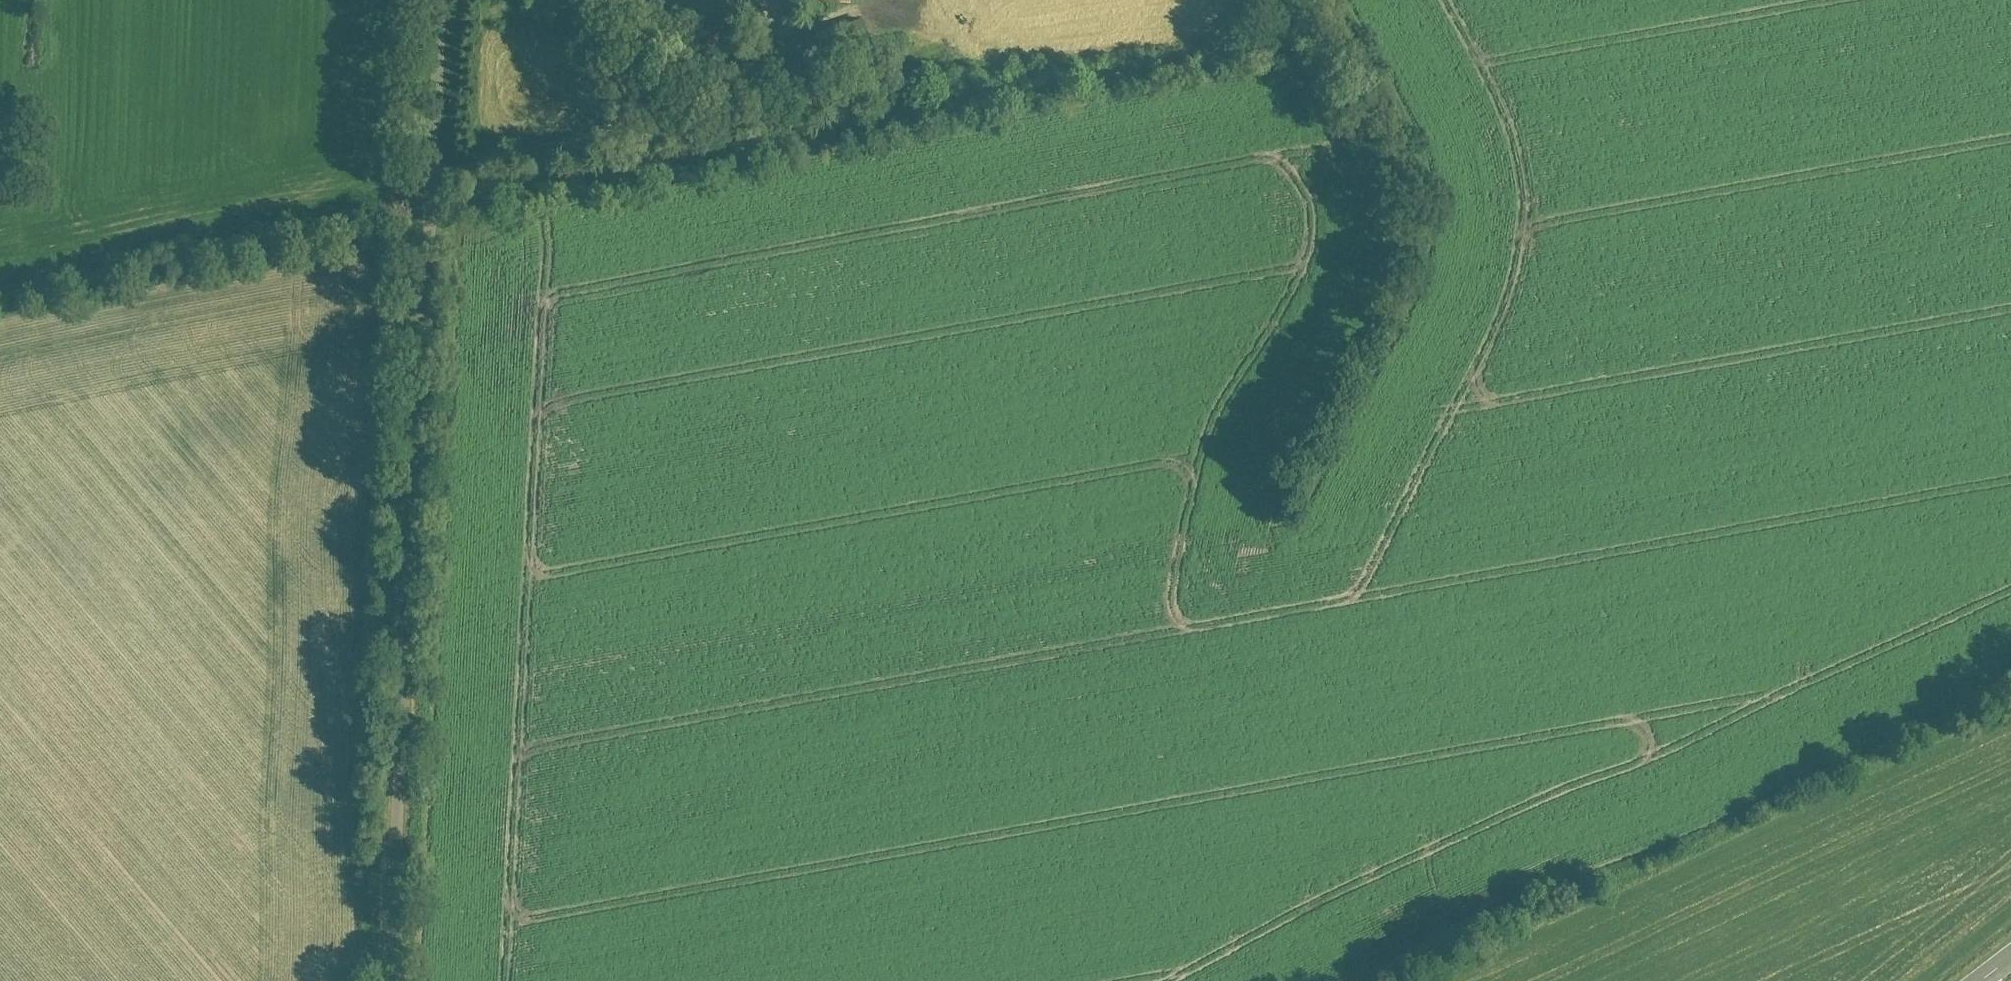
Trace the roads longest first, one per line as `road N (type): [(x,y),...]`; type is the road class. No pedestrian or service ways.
road 1 (residential): [(384,980),(435,0)]

